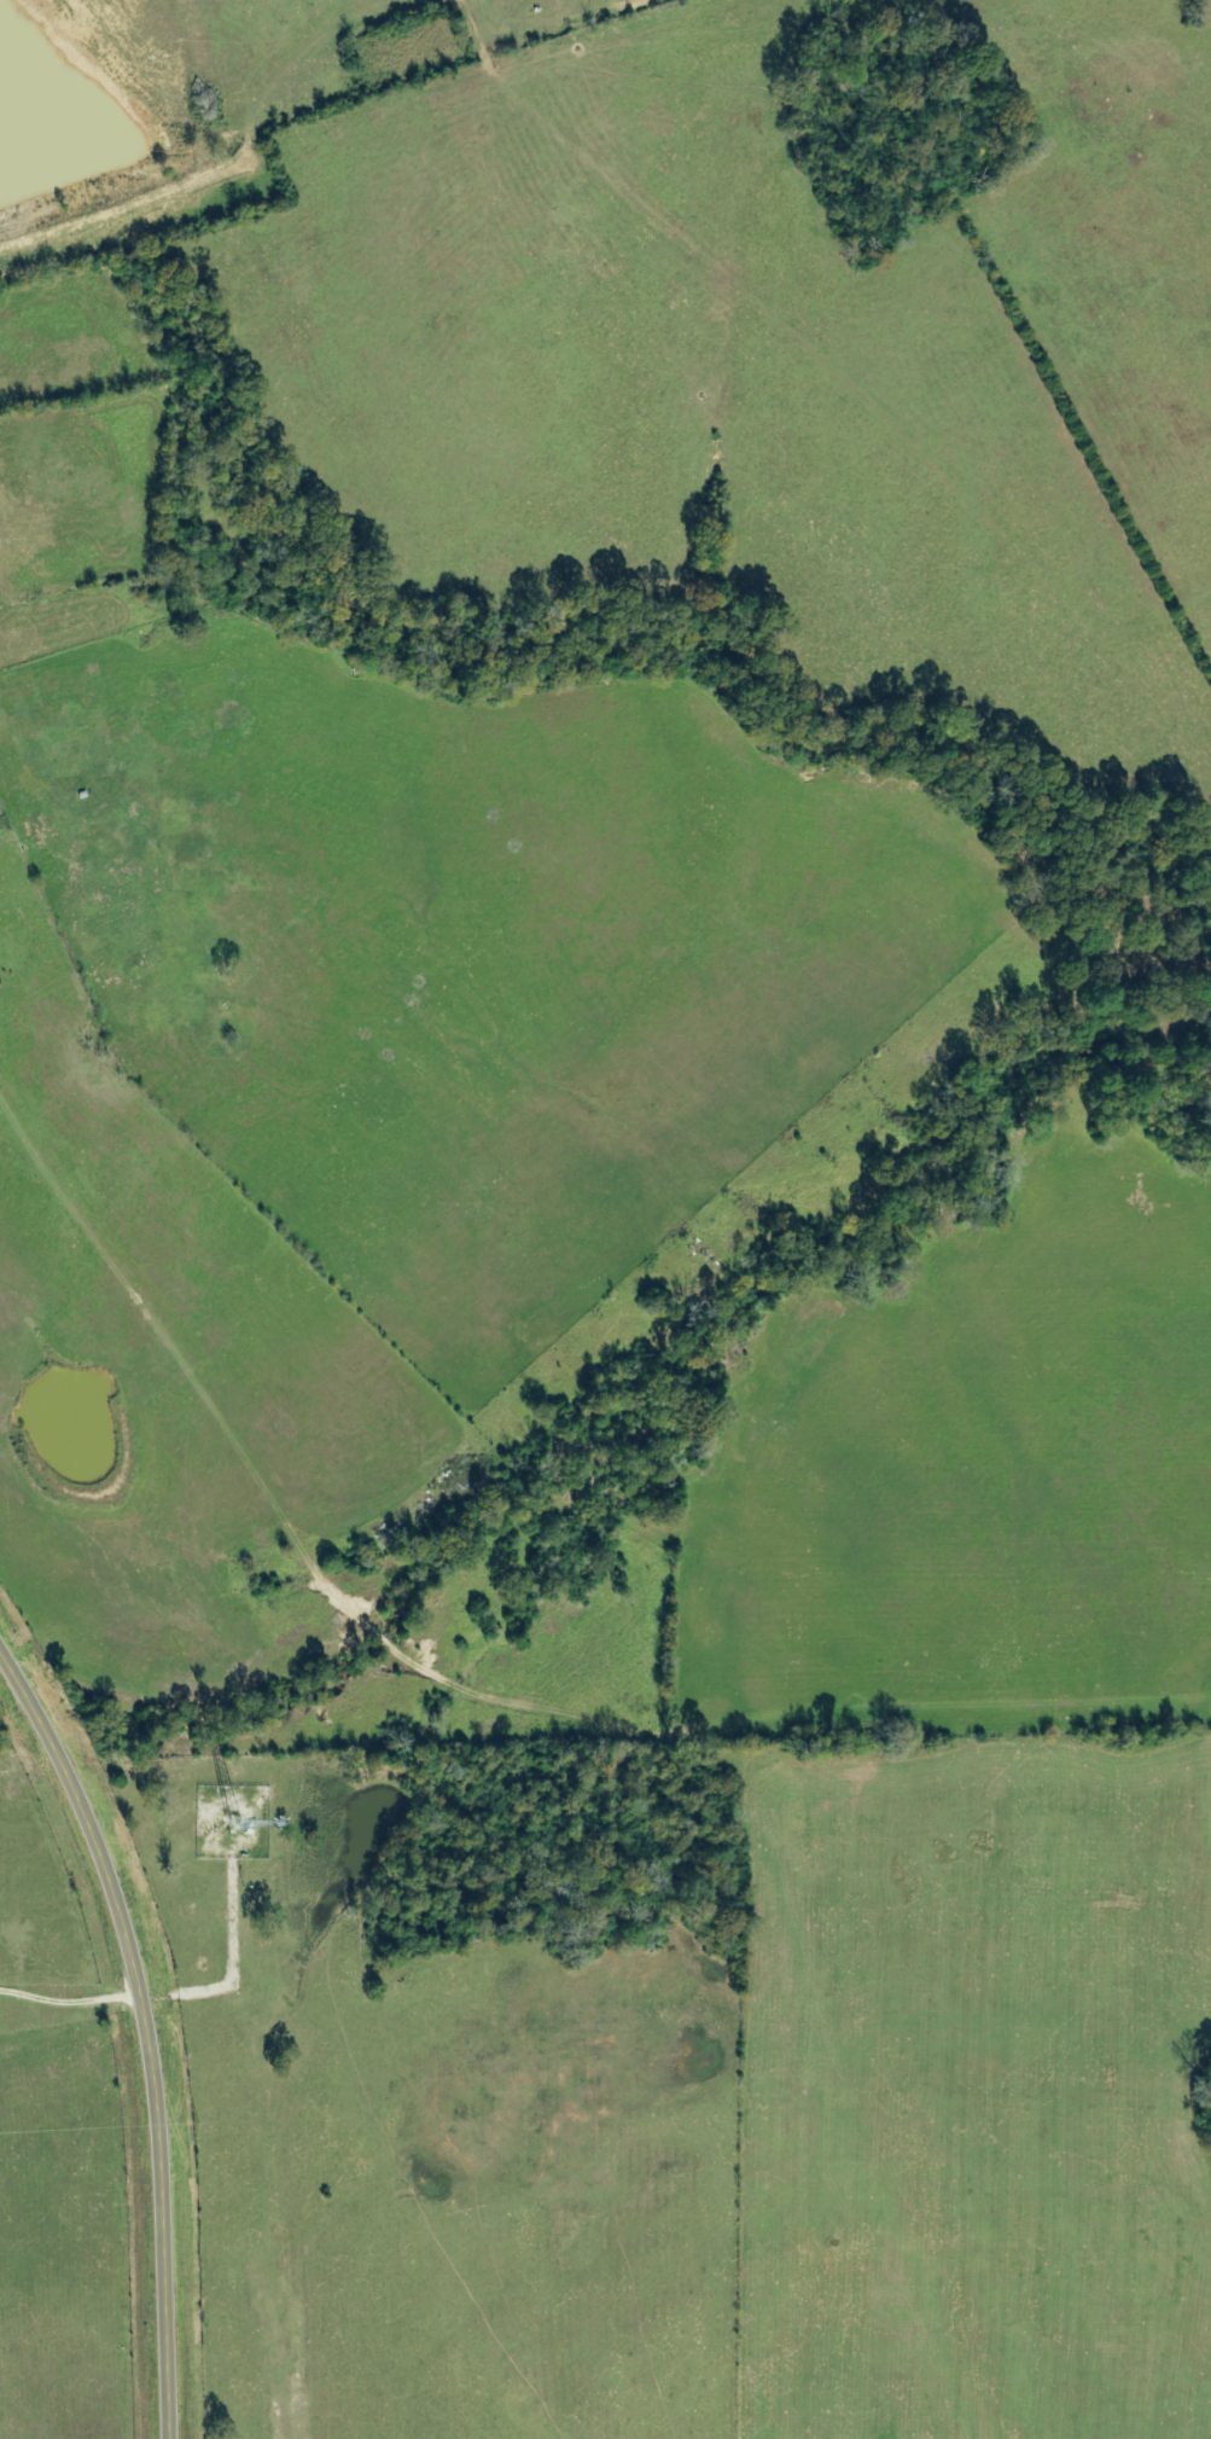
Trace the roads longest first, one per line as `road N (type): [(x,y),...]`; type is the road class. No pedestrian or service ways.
road 1 (tertiary): [(0,1653),(86,1817),(133,1955),(164,2228),(171,2438)]

